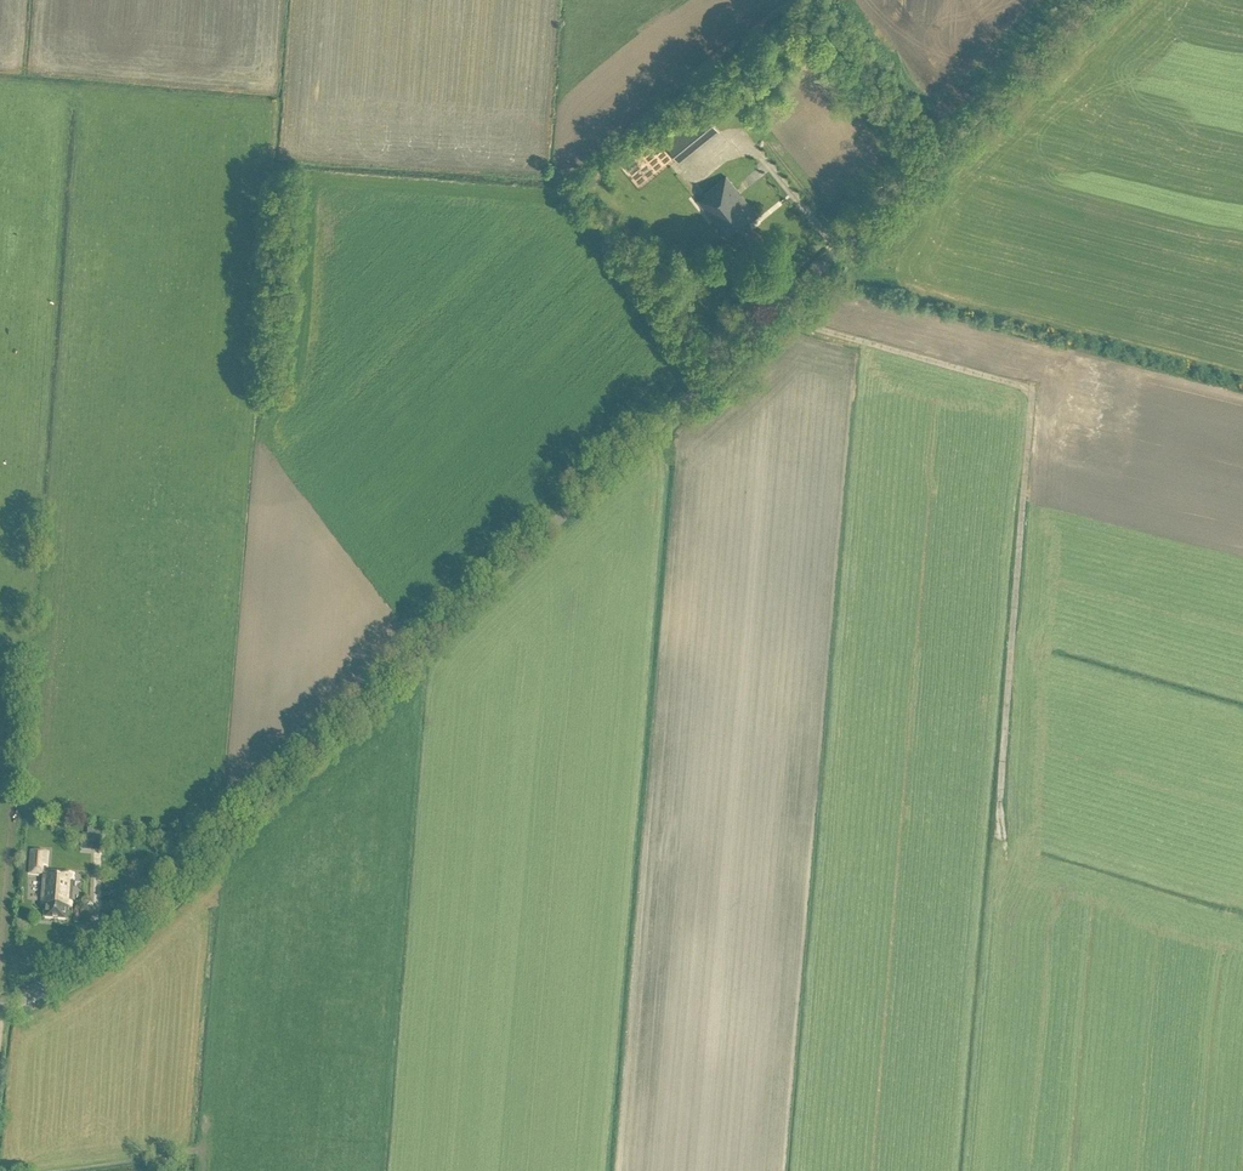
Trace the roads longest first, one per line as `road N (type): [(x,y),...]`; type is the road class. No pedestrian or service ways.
road 1 (unclassified): [(0,1007),(76,978),(134,931),(1106,0)]

